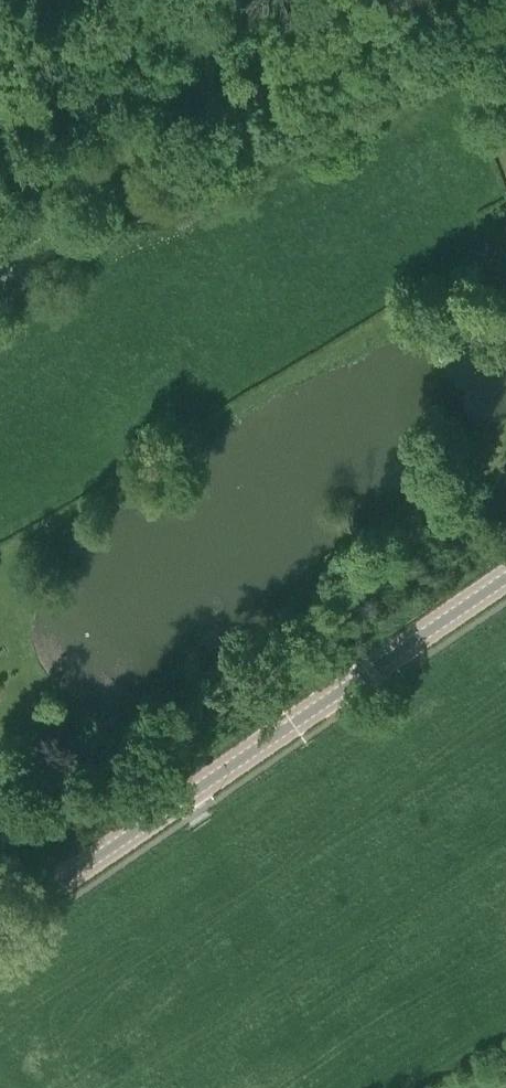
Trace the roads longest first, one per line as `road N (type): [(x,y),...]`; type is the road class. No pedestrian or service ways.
road 1 (tertiary): [(0,925),(505,578)]
road 2 (track): [(362,0),(0,187)]

